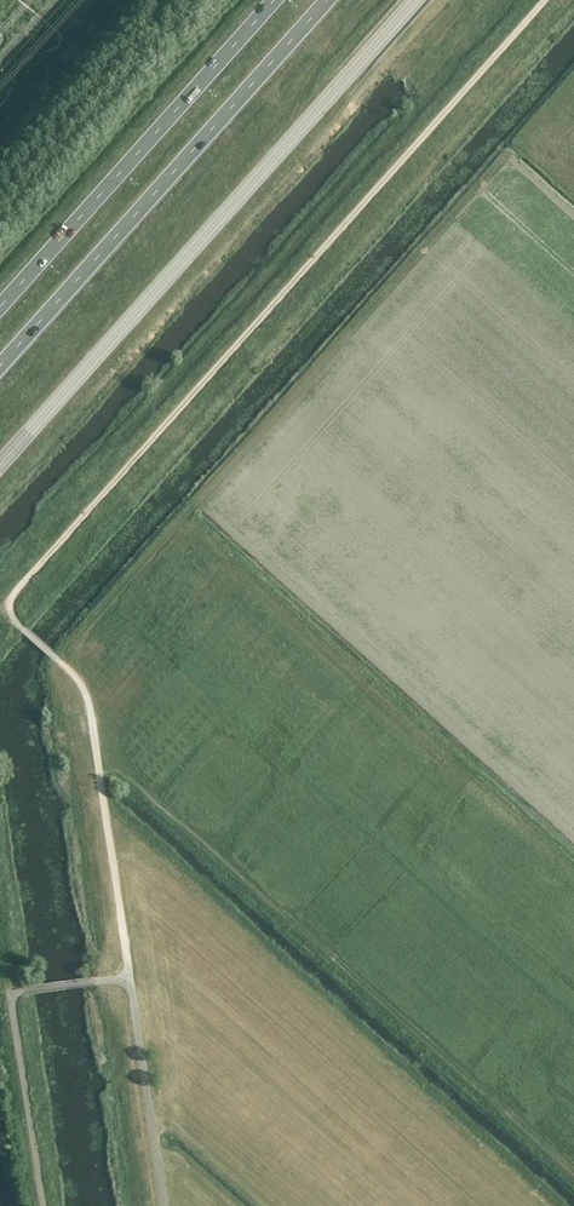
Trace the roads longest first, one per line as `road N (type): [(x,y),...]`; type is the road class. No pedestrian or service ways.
road 1 (trunk): [(0,366),(327,0)]
road 2 (trunk): [(275,0),(0,307)]

